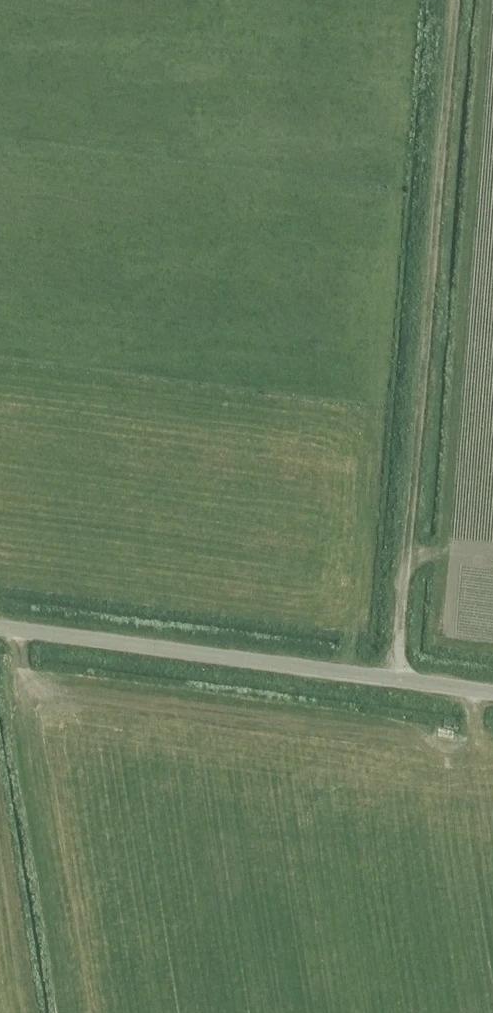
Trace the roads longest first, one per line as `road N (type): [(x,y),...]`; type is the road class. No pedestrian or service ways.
road 1 (unclassified): [(492,692),(0,627)]

